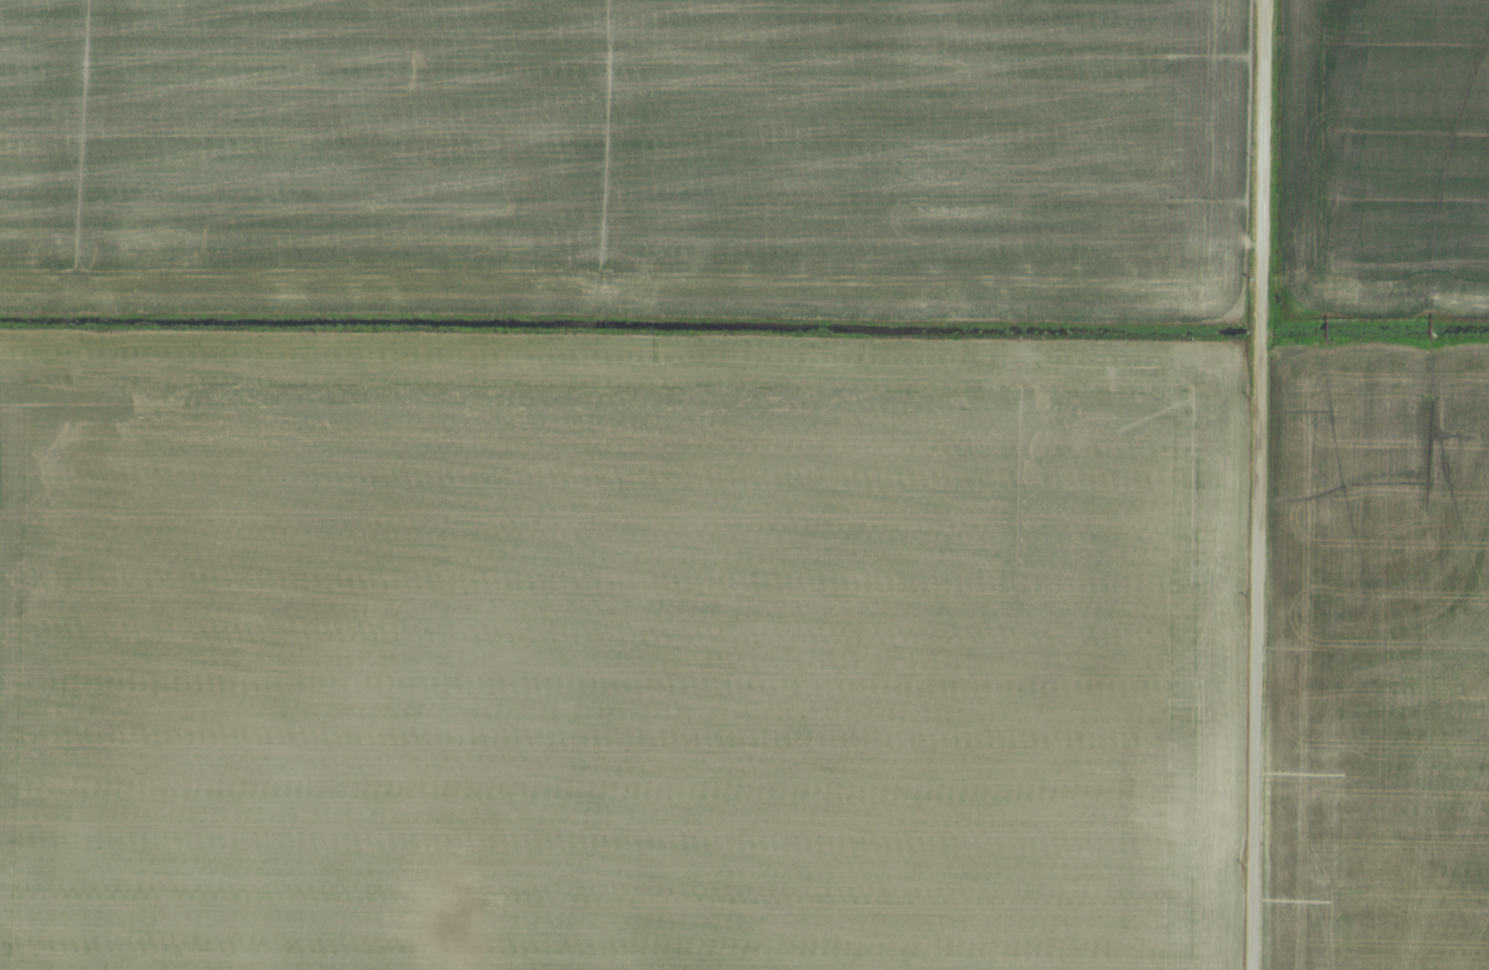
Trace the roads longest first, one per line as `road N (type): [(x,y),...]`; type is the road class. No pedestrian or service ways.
road 1 (residential): [(1245,969),(1258,0)]

